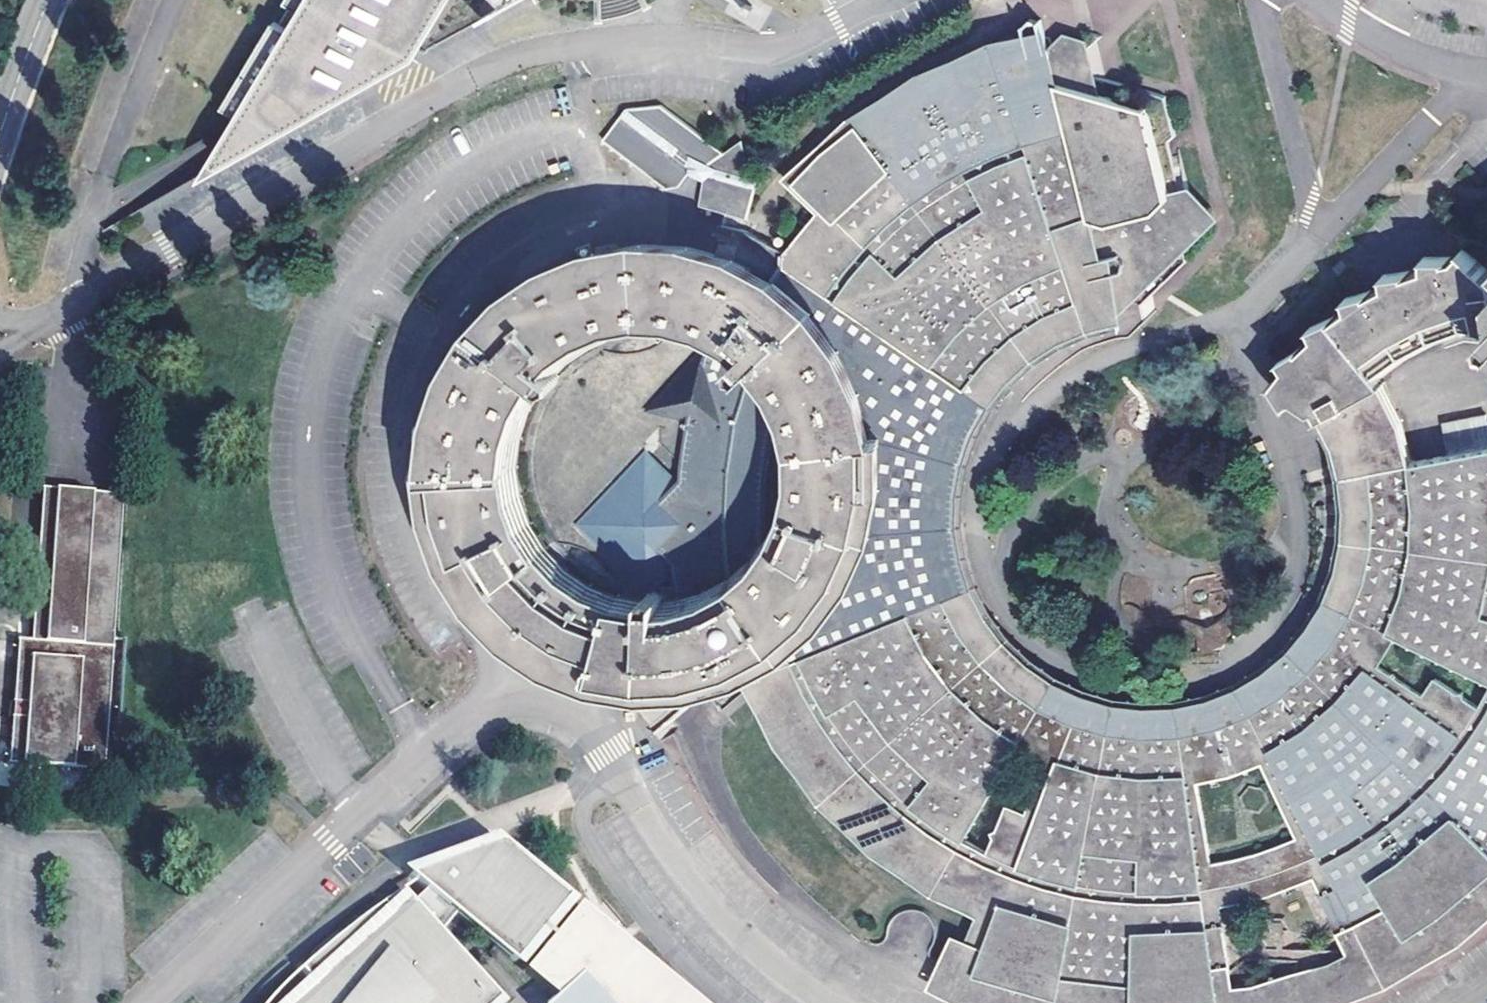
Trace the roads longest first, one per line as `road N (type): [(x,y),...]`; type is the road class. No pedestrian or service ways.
road 1 (residential): [(47,0),(0,131)]

